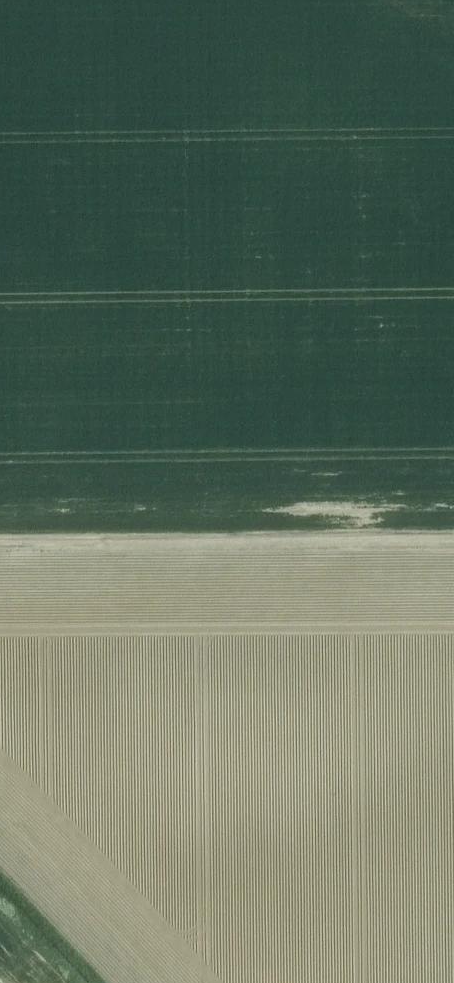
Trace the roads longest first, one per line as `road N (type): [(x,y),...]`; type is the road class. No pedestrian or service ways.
road 1 (track): [(453,538),(0,543)]

